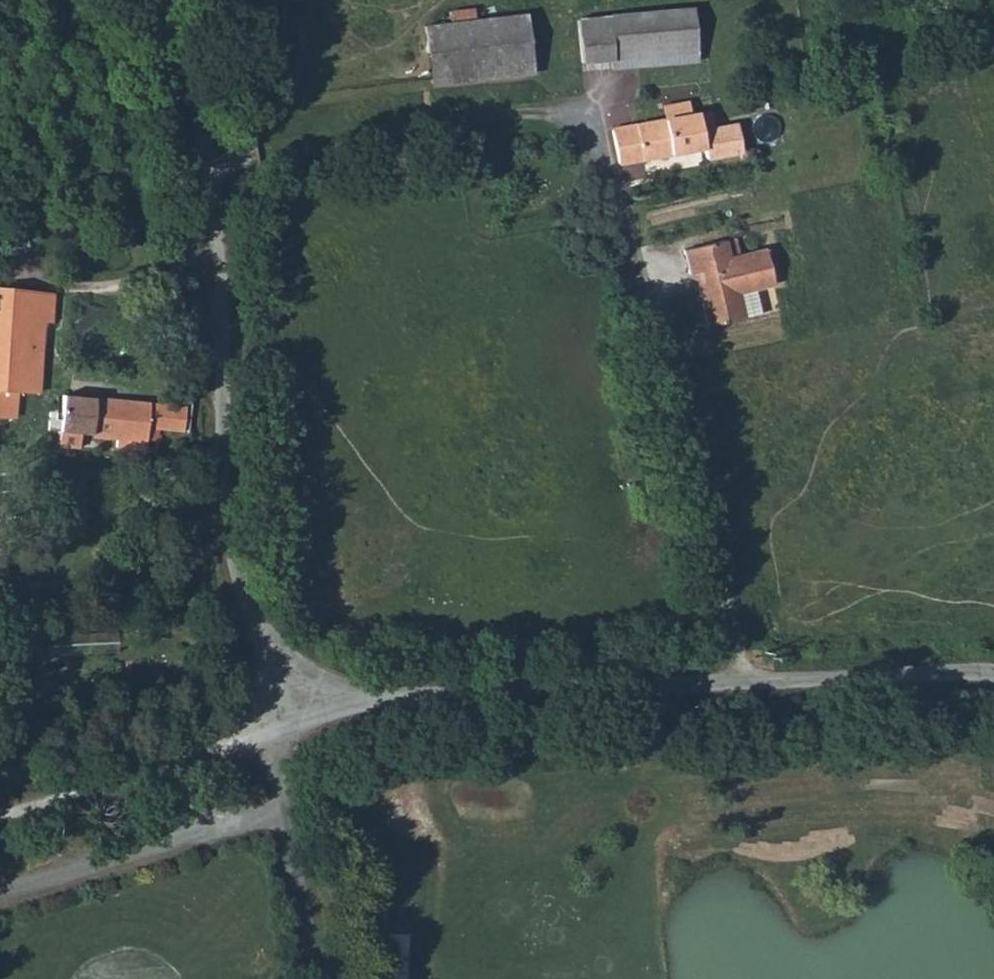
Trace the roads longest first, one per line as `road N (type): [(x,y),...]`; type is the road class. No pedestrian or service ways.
road 1 (unclassified): [(993,674),(511,691),(277,725),(236,558),(218,257),(197,112)]
road 2 (track): [(752,680),(728,626),(592,135)]

